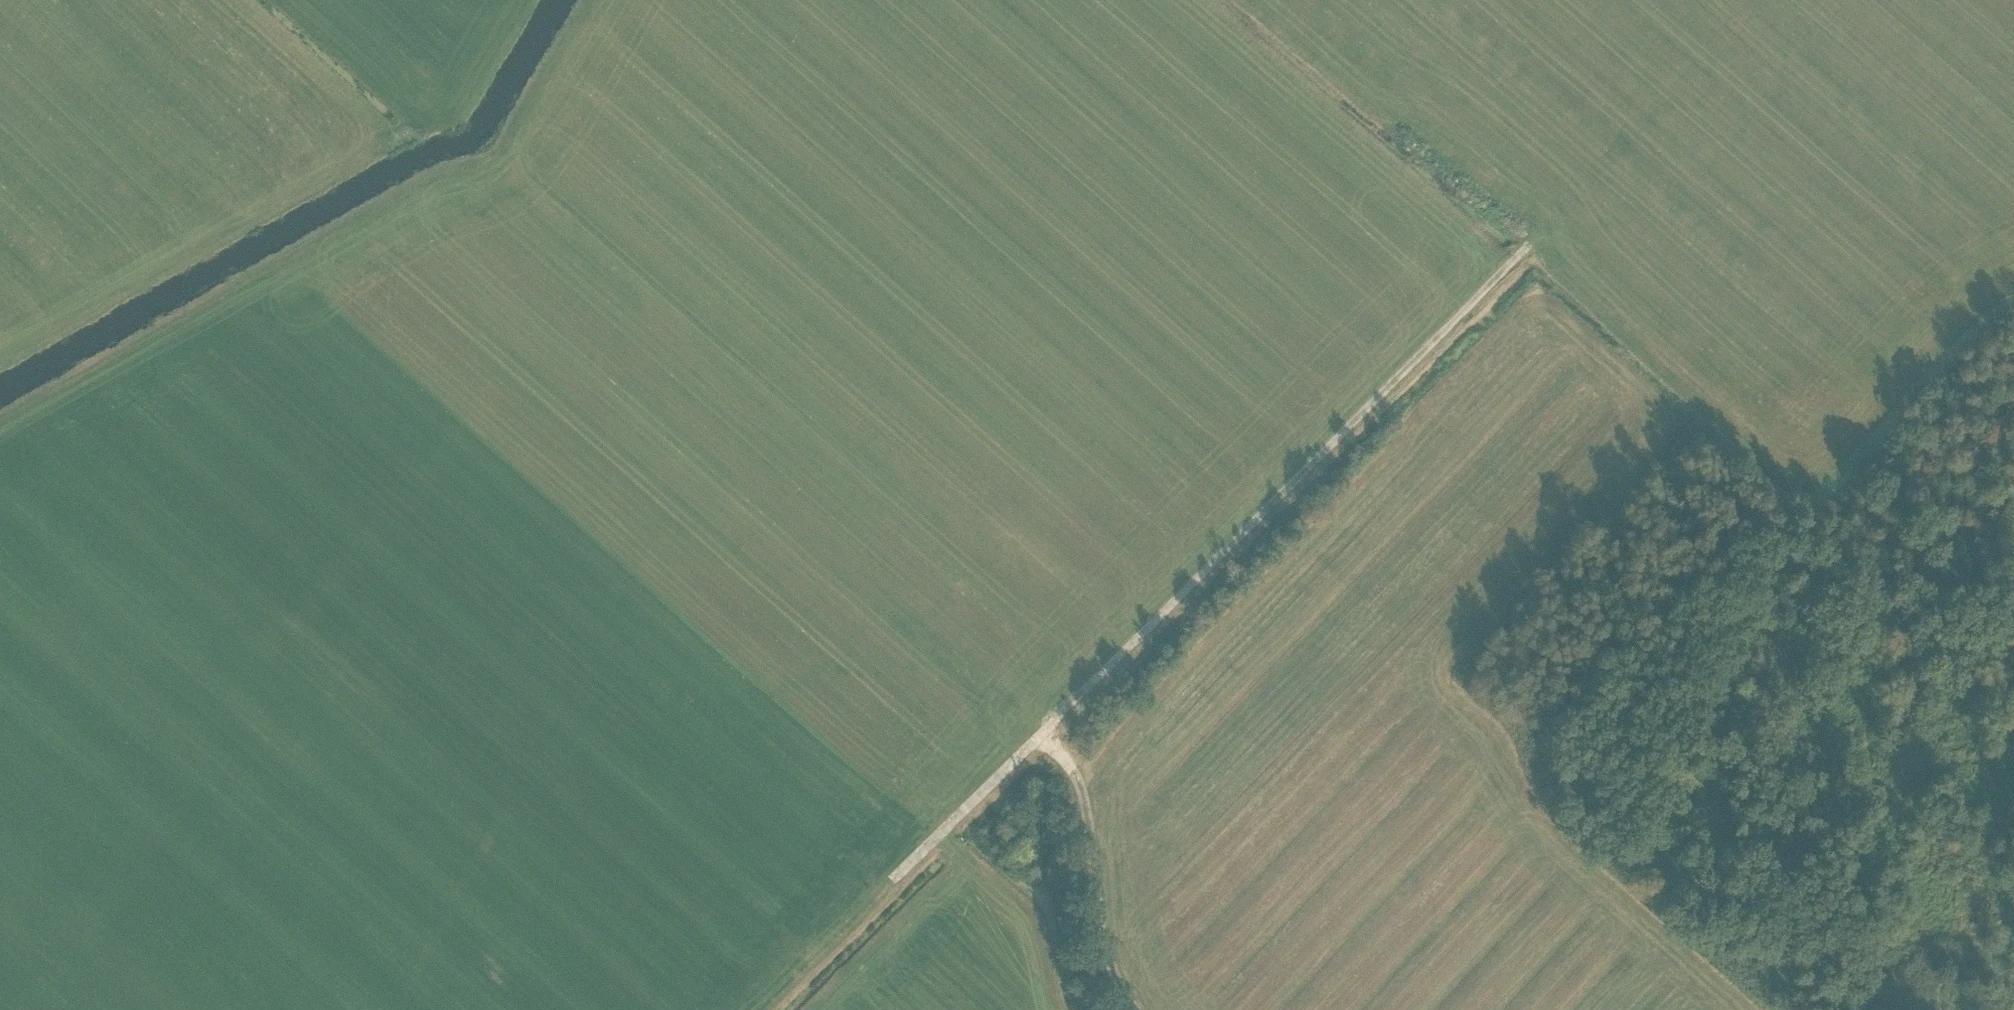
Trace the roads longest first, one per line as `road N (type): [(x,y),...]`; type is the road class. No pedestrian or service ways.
road 1 (track): [(828,942),(1527,245)]
road 2 (track): [(1135,1009),(1112,968),(1083,794),(1072,764),(1045,732)]

